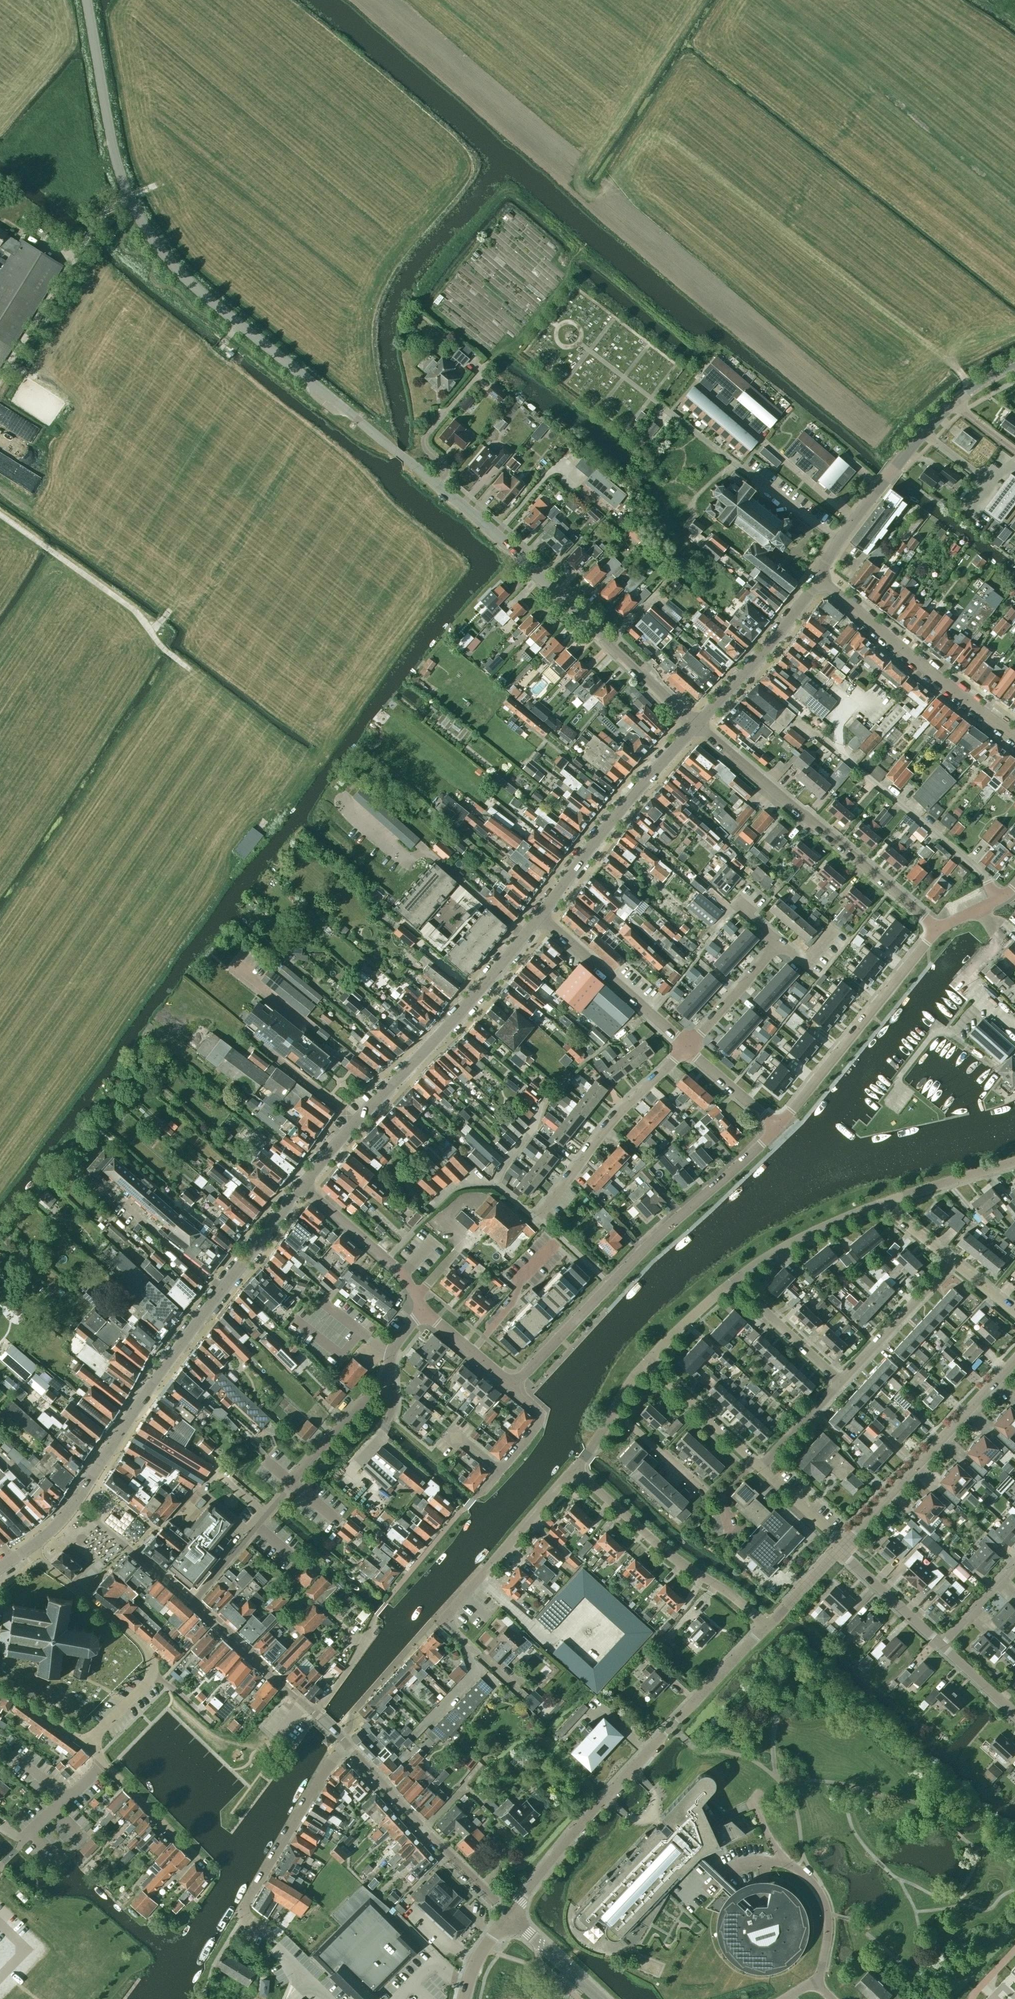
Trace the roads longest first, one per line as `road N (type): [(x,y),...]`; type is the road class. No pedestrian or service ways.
road 1 (tertiary): [(436,484),(161,252),(129,198),(110,142),(86,0)]
road 2 (residential): [(314,1713),(192,1603),(389,1376)]
road 3 (tertiary): [(28,1549),(73,1503),(303,1186)]
road 4 (unclassified): [(510,1916),(559,1848),(765,1625)]
road 5 (unclassified): [(513,1386),(614,1273),(777,1125)]
road 6 (tertiary): [(303,1186),(541,915)]
road 7 (tertiary): [(698,726),(436,484)]
road 8 (unclassified): [(936,929),(698,726)]
road 9 (residential): [(104,1763),(87,1744),(146,1682),(152,1660),(28,1549)]
road 10 (unclassified): [(841,1547),(1014,1359)]
road 11 (unclassified): [(777,1125),(936,929)]
road 12 (unclassified): [(1014,735),(820,577)]
road 13 (residential): [(765,1625),(667,1555),(574,1469)]
road 14 (tertiary): [(541,915),(698,726)]
road 15 (track): [(0,514),(134,610),(189,668)]
road 16 (residential): [(343,1741),(237,1915),(271,1937)]
road 17 (residential): [(510,1916),(343,1741)]
road 18 (residential): [(813,1983),(827,1910),(802,1872),(752,1861),(725,1869),(696,1894)]
road 19 (residential): [(536,1222),(614,1117),(686,1047)]
road 20 (residential): [(1007,896),(836,748)]
road 21 (residential): [(441,1620),(574,1469)]
road 22 (unclassified): [(686,1047),(541,915)]
road 23 (tertiary): [(698,726),(820,577)]
road 24 (unclassified): [(424,1309),(394,1266),(303,1186)]
road 25 (residential): [(731,1282),(779,1249),(881,1204)]
road 26 (residential): [(462,1510),(538,1423),(540,1414),(513,1386)]
road 27 (residential): [(843,1382),(954,1264)]
road 28 (residential): [(760,1467),(646,1361)]
road 29 (residential): [(213,1873),(104,1763)]
road 30 (residential): [(843,1382),(731,1282)]
road 31 (residential): [(436,484),(445,468),(424,438),(481,368)]
road 32 (residential): [(2,1864),(104,1763)]
road 33 (residential): [(942,1644),(841,1547)]
road 34 (residential): [(881,1204),(1014,1161)]
road 35 (residential): [(686,1047),(779,945)]
road 36 (tertiary): [(820,577),(896,467)]
road 37 (residential): [(354,1710),(441,1620)]
road 38 (residential): [(614,1408),(705,1491)]
road 39 (tertiary): [(601,1998),(510,1916)]

